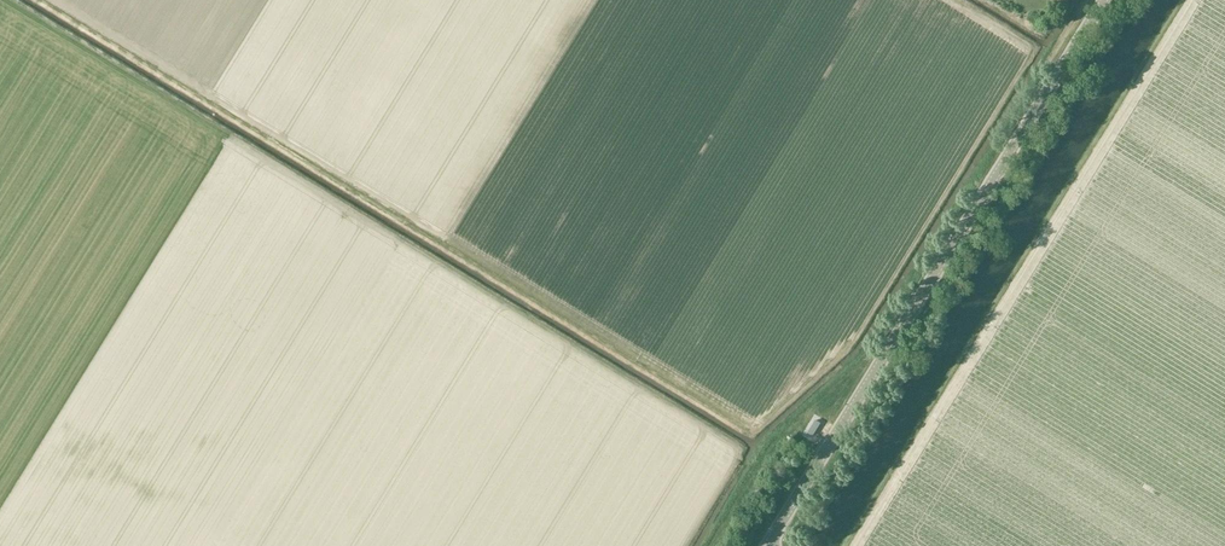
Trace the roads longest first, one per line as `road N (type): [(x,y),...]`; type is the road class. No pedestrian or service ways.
road 1 (unclassified): [(774,545),(785,516),(1103,0)]

